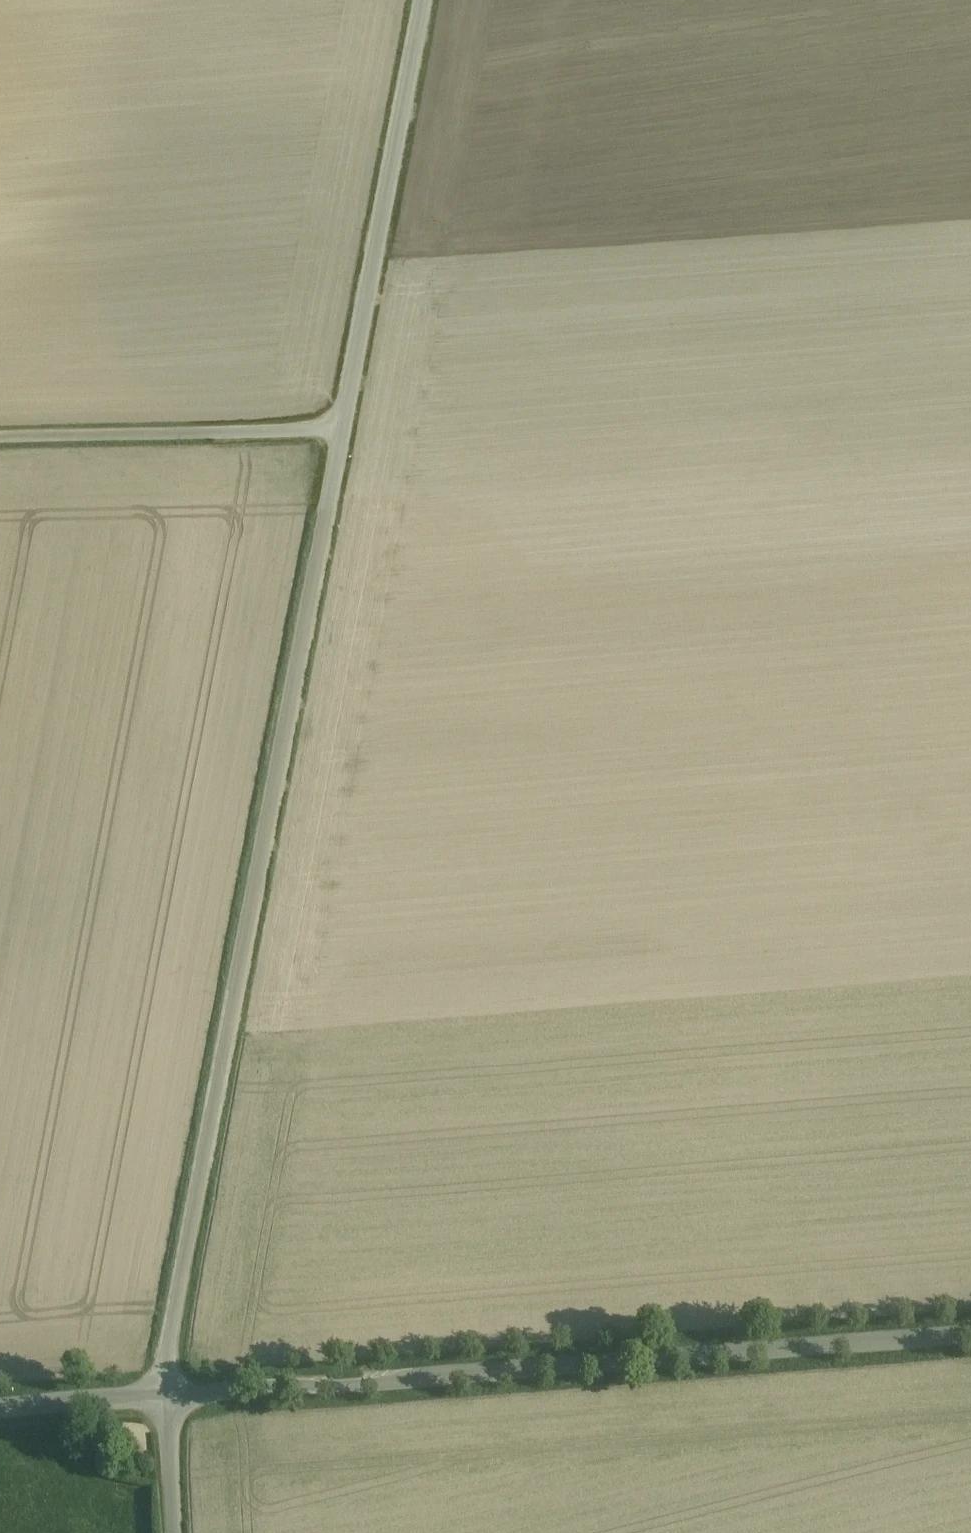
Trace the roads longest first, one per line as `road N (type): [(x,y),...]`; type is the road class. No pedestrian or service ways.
road 1 (unclassified): [(422,0),(165,1394)]
road 2 (unclassified): [(970,1333),(165,1394)]
road 3 (unclassified): [(165,1394),(0,1410)]
road 4 (unclassified): [(173,1532),(165,1394)]

